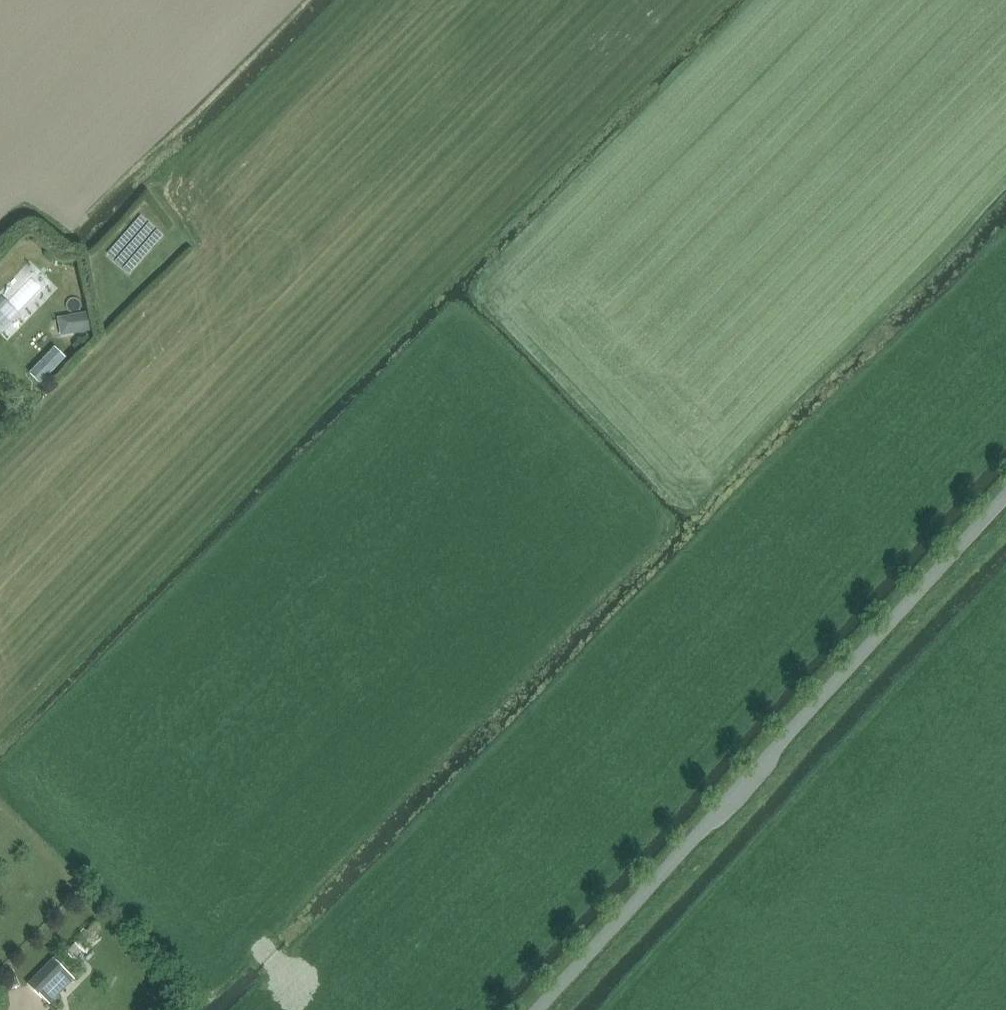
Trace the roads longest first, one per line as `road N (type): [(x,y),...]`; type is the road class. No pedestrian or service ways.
road 1 (unclassified): [(541,1009),(1005,498)]

